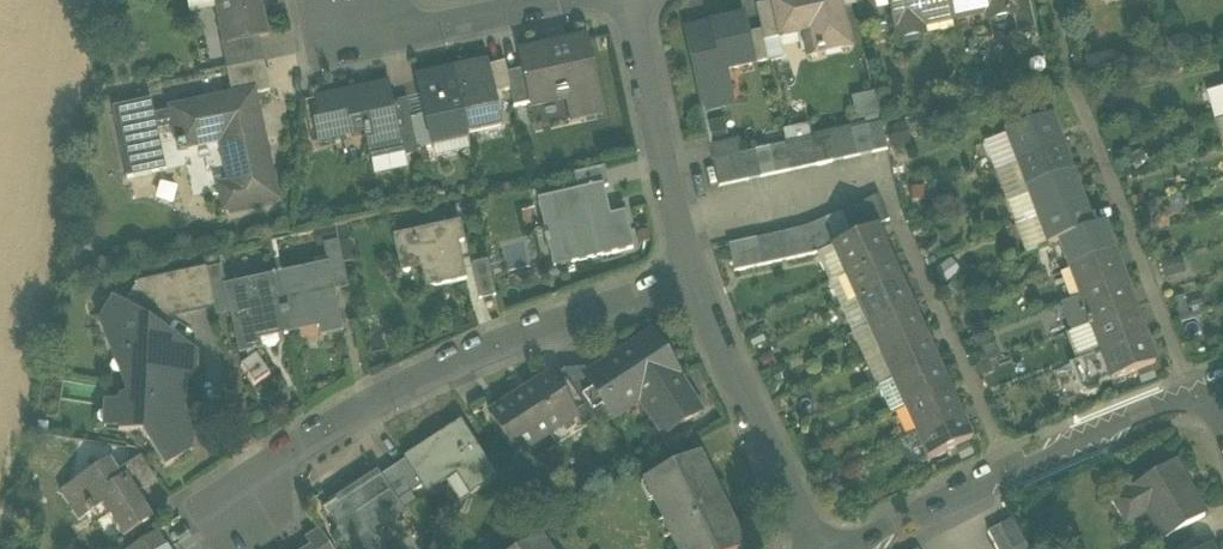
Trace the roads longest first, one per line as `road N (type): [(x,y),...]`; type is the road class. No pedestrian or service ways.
road 1 (residential): [(698,268),(448,368),(297,443),(256,477),(235,508)]
road 2 (residential): [(859,548),(1007,473),(1222,388)]
road 3 (residential): [(831,548),(698,268)]
road 4 (residential): [(698,268),(638,0)]
road 5 (residential): [(350,21),(437,26),(560,0)]
road 6 (track): [(4,548),(29,415)]

